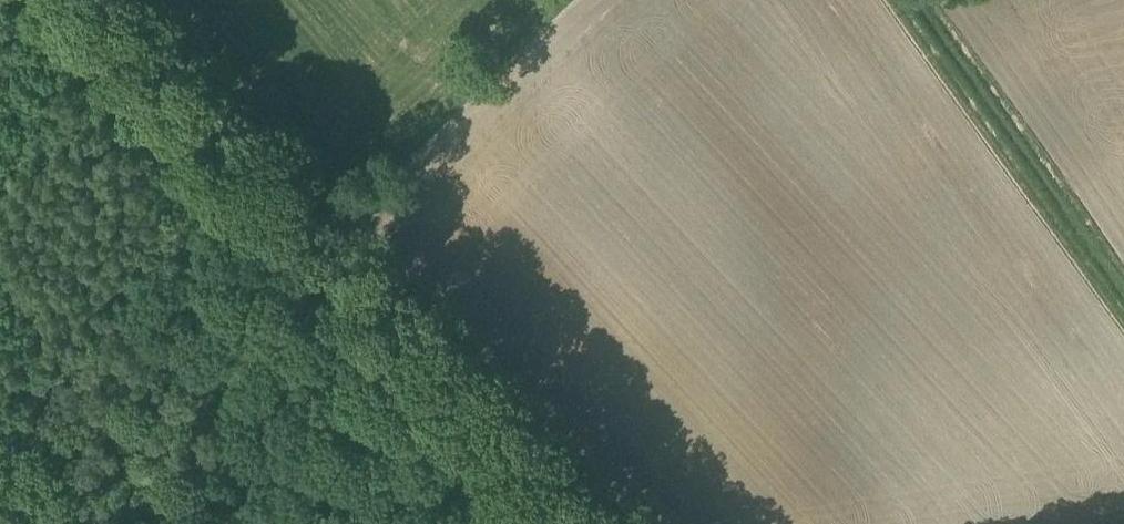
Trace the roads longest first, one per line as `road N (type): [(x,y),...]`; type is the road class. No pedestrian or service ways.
road 1 (track): [(586,523),(92,0)]

